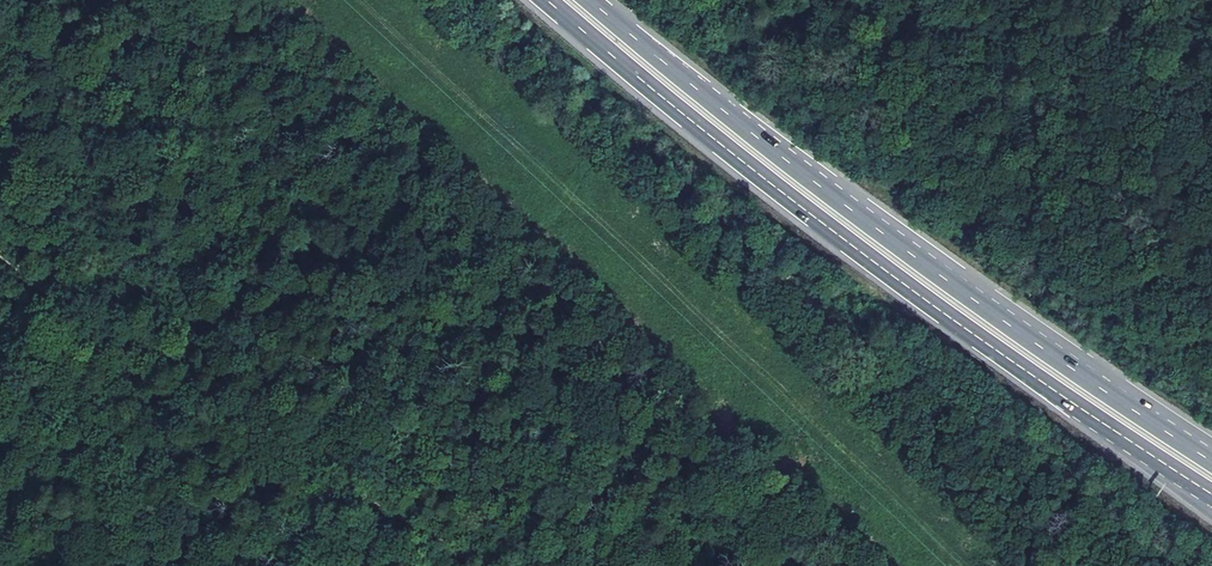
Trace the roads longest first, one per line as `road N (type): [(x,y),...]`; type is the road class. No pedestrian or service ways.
road 1 (motorway): [(549,0),(705,134),(1036,380),(1175,469)]
road 2 (motorway): [(1211,460),(916,257),(593,0)]
road 3 (track): [(0,262),(266,457),(336,488)]
road 4 (track): [(336,488),(443,534),(476,565)]

